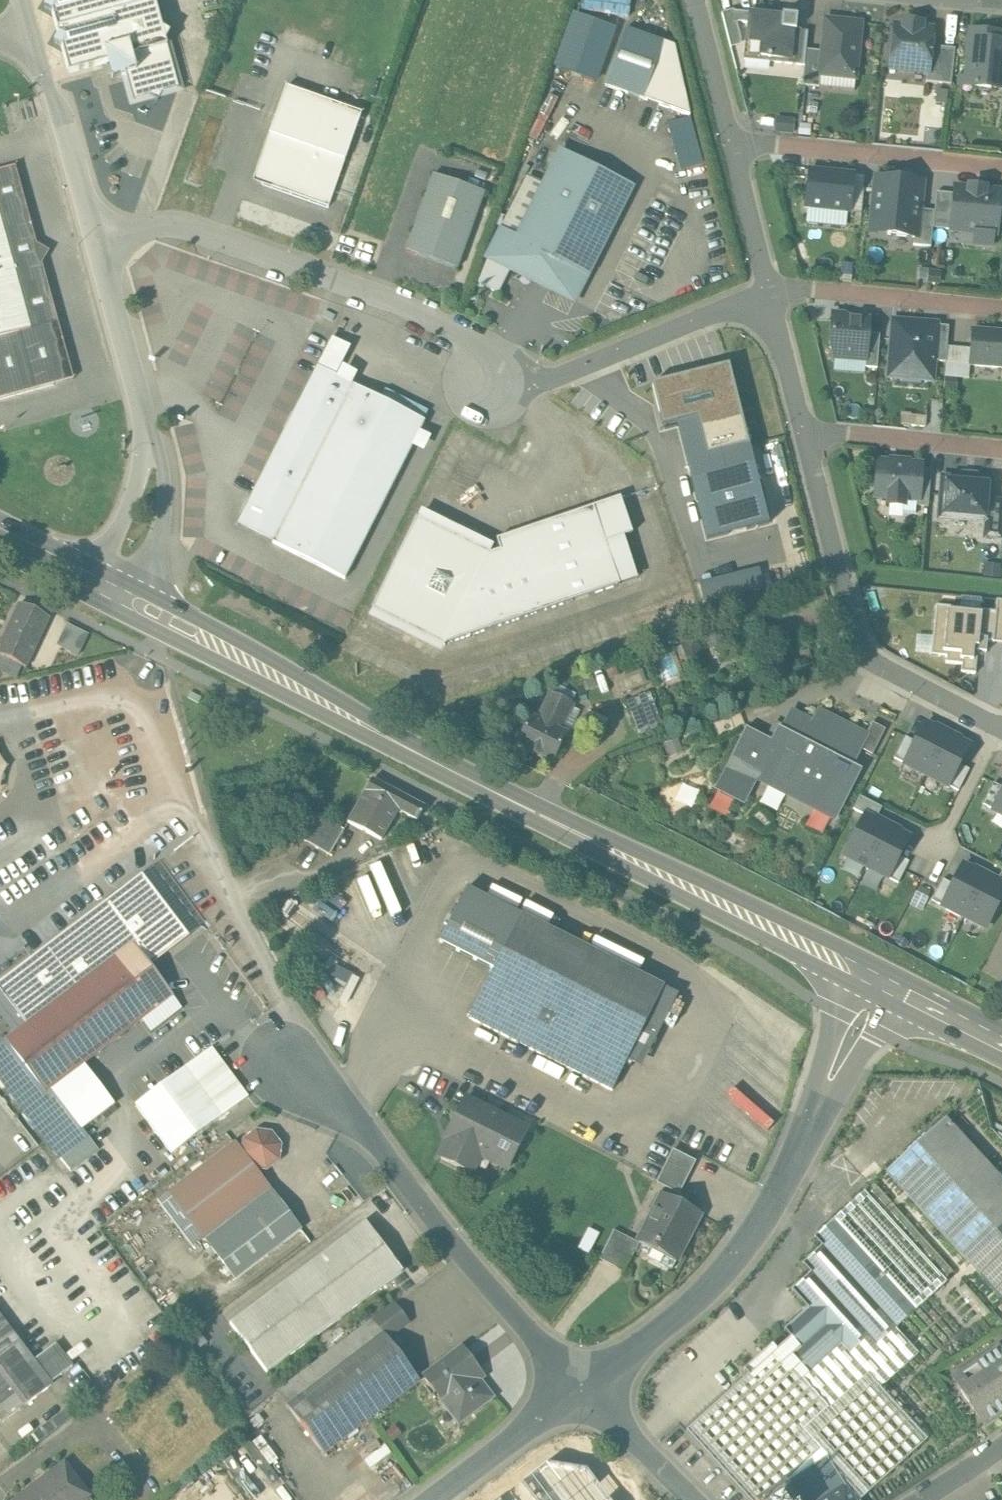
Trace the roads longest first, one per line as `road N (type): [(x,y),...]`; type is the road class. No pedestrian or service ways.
road 1 (primary): [(113,588),(448,769),(736,911)]
road 2 (unclassified): [(492,384),(481,352),(330,272),(186,224),(144,223),(97,237)]
road 3 (residential): [(297,1075),(391,1163),(579,1386)]
road 4 (residential): [(809,434),(857,631),(878,667),(1001,725)]
road 5 (unclassified): [(113,588),(156,461),(97,237)]
road 6 (unclassified): [(817,1120),(787,1184),(712,1282),(579,1386)]
road 7 (residential): [(492,384),(520,392),(770,292)]
road 8 (residential): [(1001,170),(732,142)]
road 9 (unclassified): [(736,911),(802,1000),(817,1066),(817,1120)]
road 10 (residential): [(770,292),(1001,310)]
road 11 (unclassified): [(97,237),(37,49)]
road 12 (residential): [(809,434),(1001,451)]
road 13 (unclassified): [(439,1499),(579,1386)]
road 14 (primary): [(736,911),(882,987)]
road 15 (residential): [(579,1386),(692,1499)]
road 16 (residential): [(732,142),(770,292)]
road 17 (unclassified): [(882,987),(817,1120)]
road 18 (residential): [(770,292),(809,434)]
road 19 (residential): [(695,0),(732,142)]
road 20 (primary): [(882,987),(1001,1047)]
road 21 (primary): [(0,534),(113,588)]

